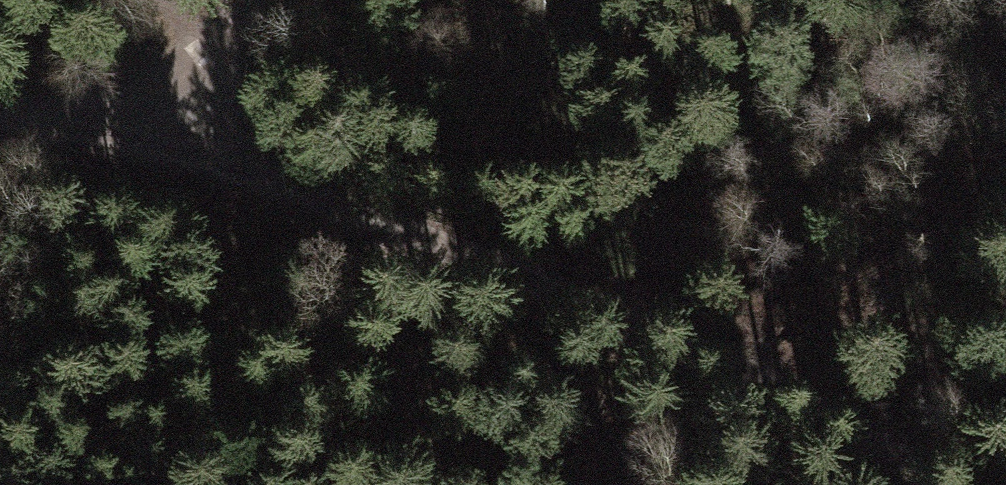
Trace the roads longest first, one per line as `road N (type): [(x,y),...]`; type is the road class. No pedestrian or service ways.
road 1 (track): [(947,484),(812,405),(551,281),(222,163),(0,119)]

